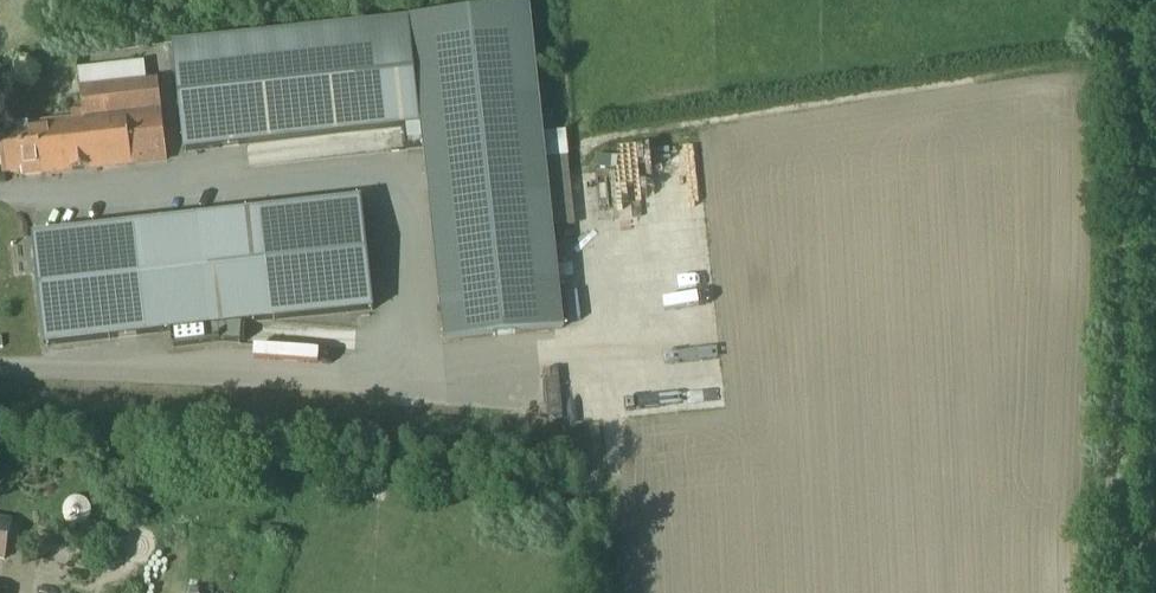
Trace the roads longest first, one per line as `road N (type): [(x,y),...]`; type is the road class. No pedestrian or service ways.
road 1 (track): [(1135,0),(1122,592)]

